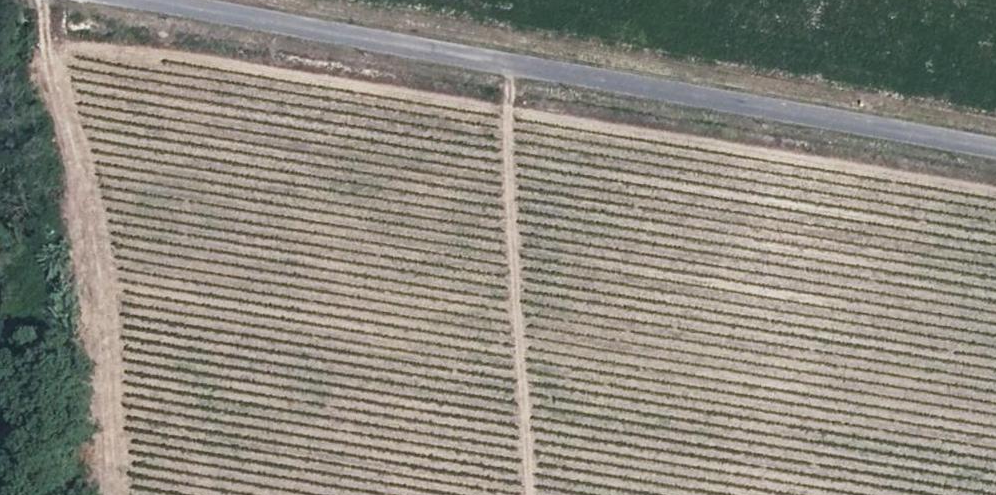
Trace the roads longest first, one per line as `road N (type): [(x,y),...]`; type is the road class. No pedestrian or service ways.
road 1 (tertiary): [(118,0),(995,152)]

